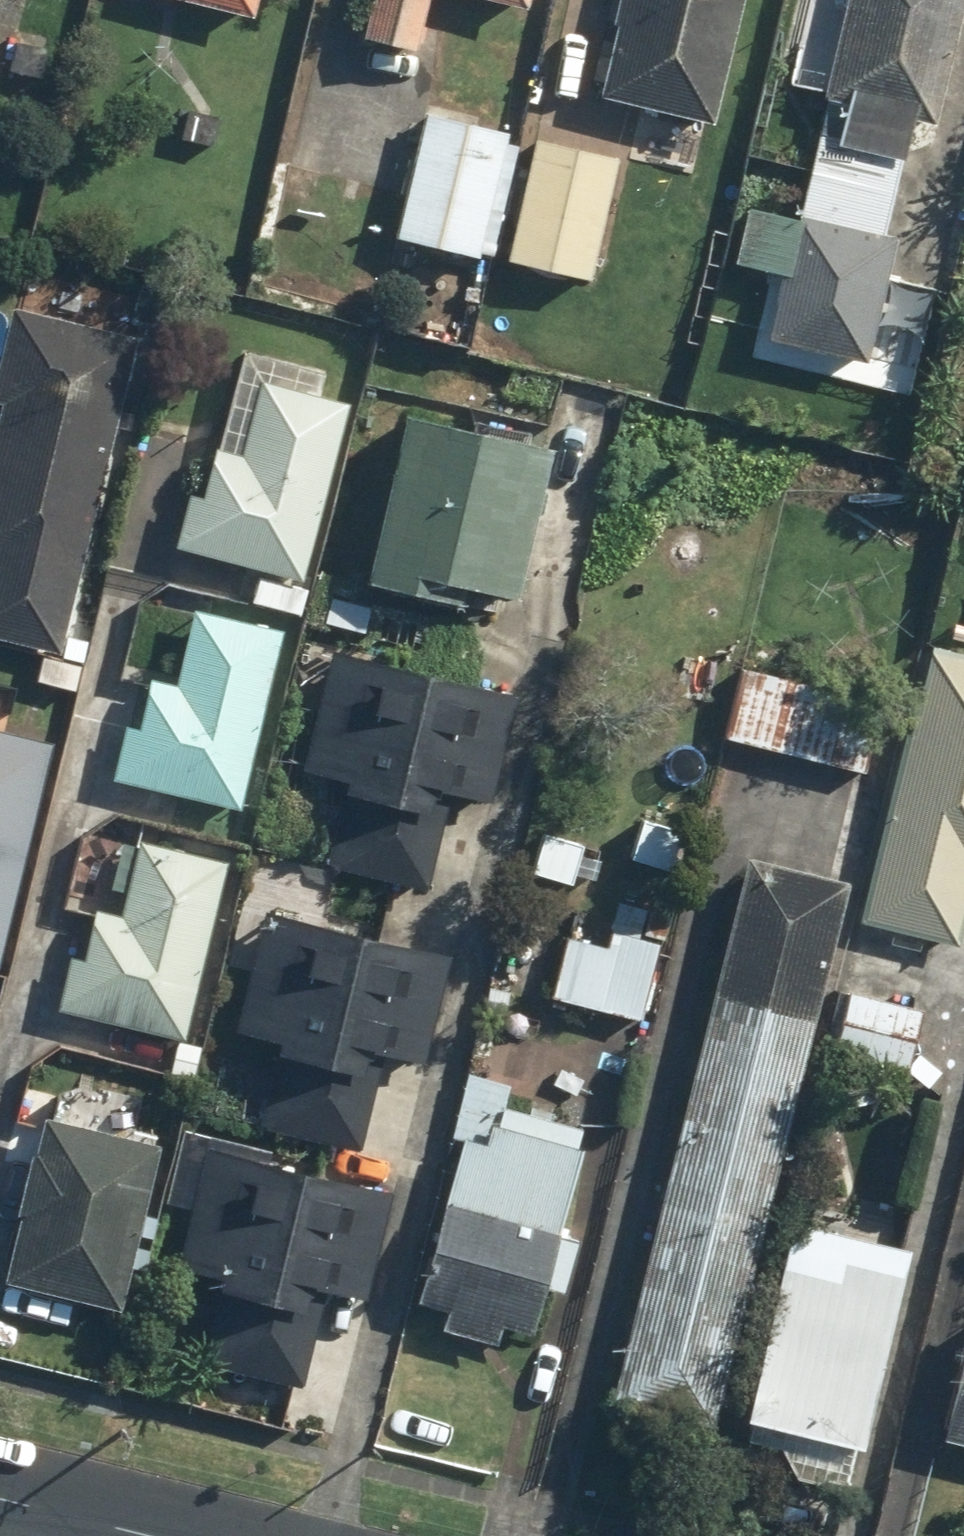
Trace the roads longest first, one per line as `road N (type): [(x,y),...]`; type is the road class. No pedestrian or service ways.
road 1 (residential): [(0,1496),(161,1535)]

